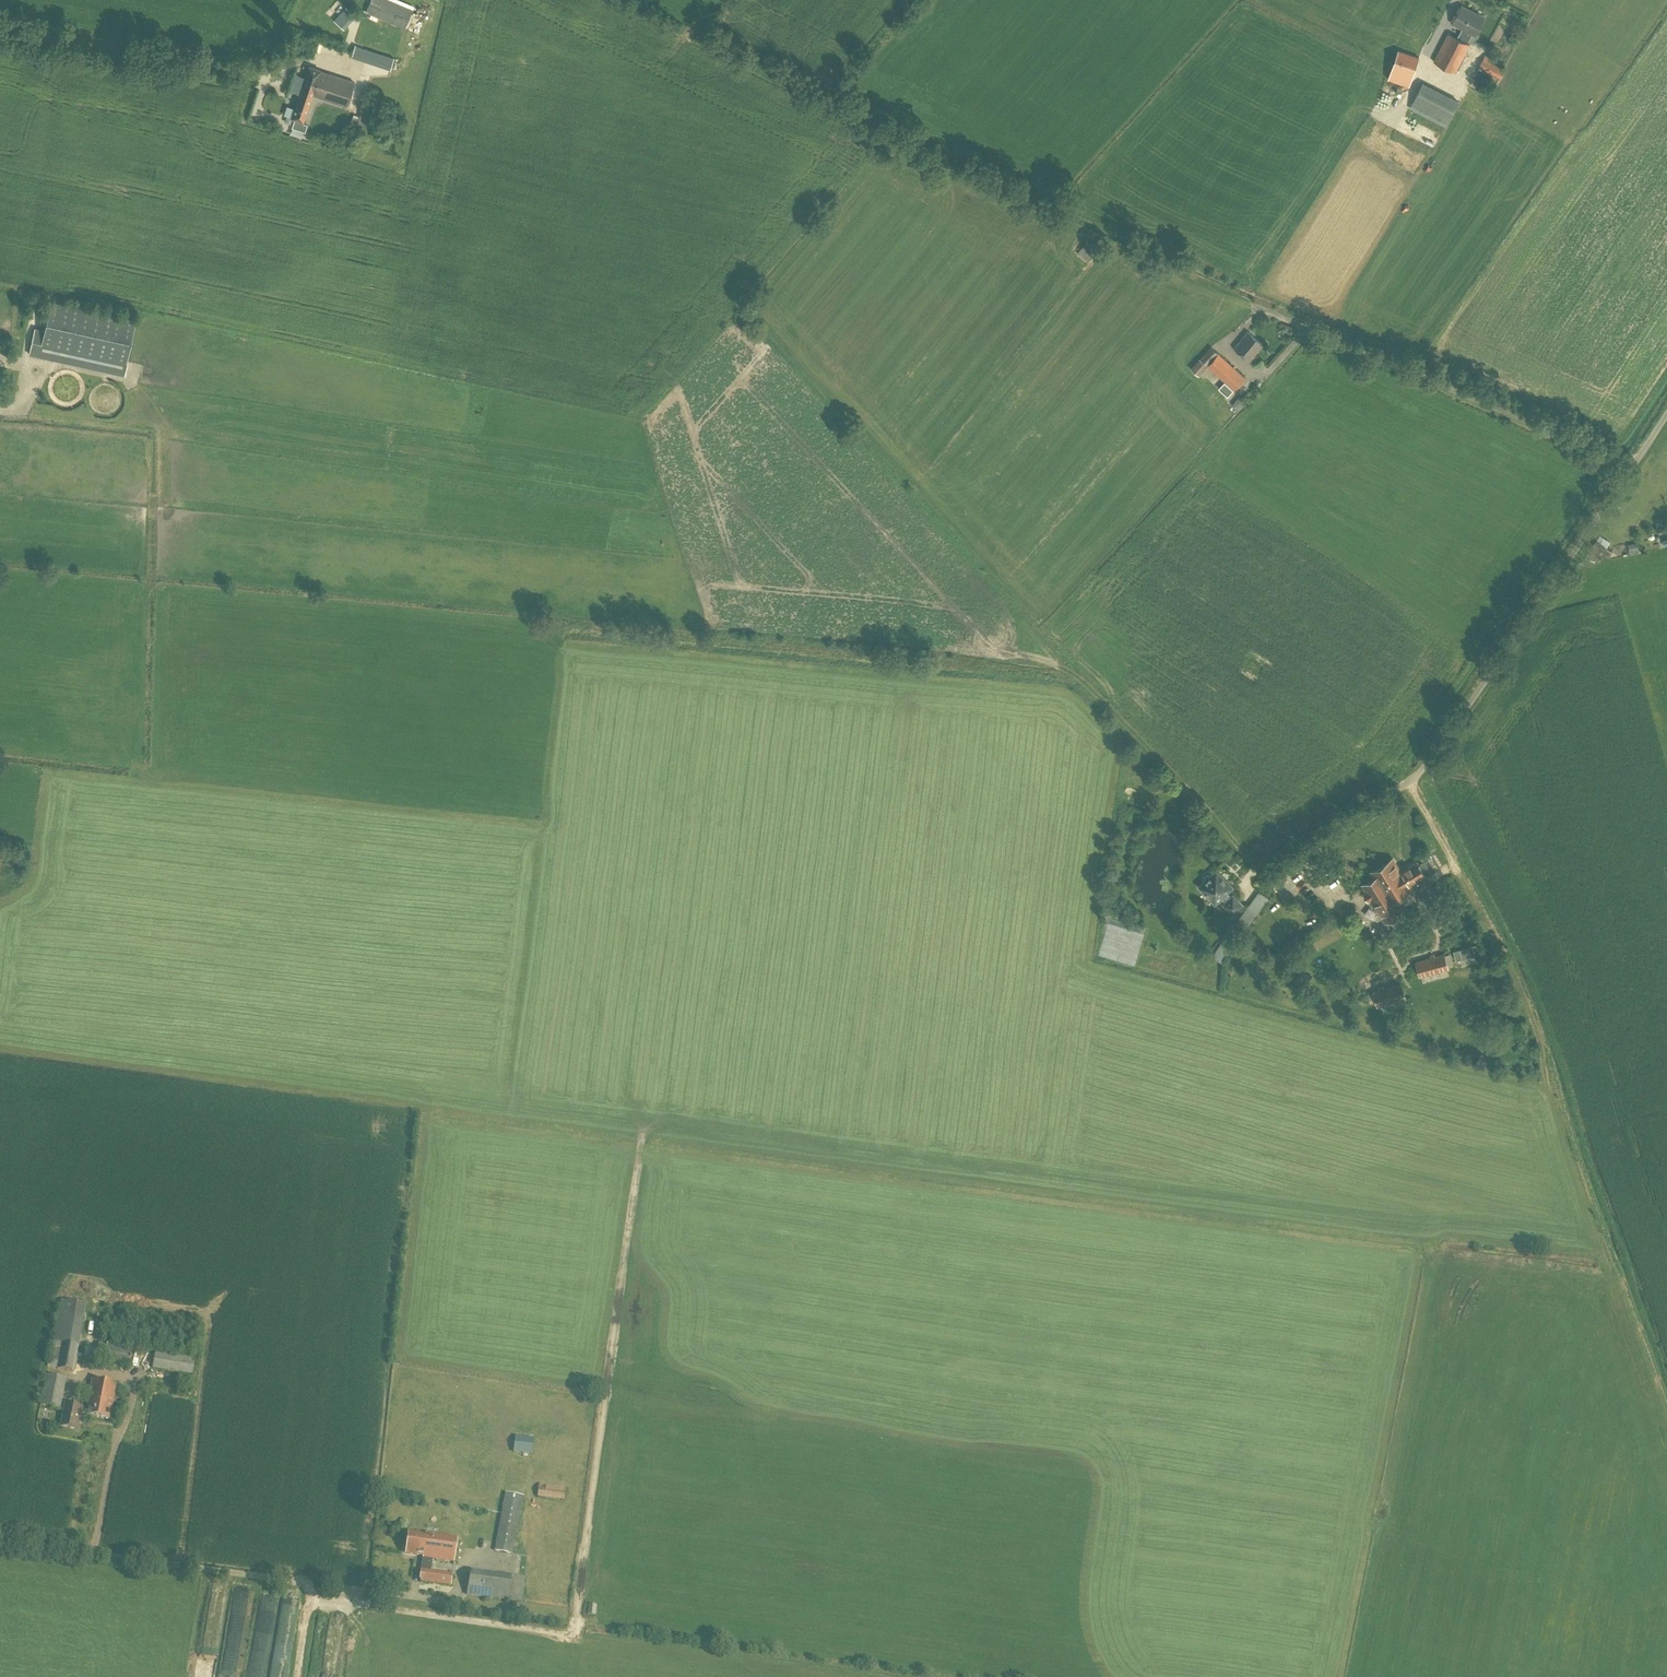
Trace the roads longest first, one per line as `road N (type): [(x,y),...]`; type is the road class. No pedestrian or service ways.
road 1 (unclassified): [(1257,866),(1282,866),(1421,769),(1666,412)]
road 2 (unclassified): [(368,1591),(0,1542)]

